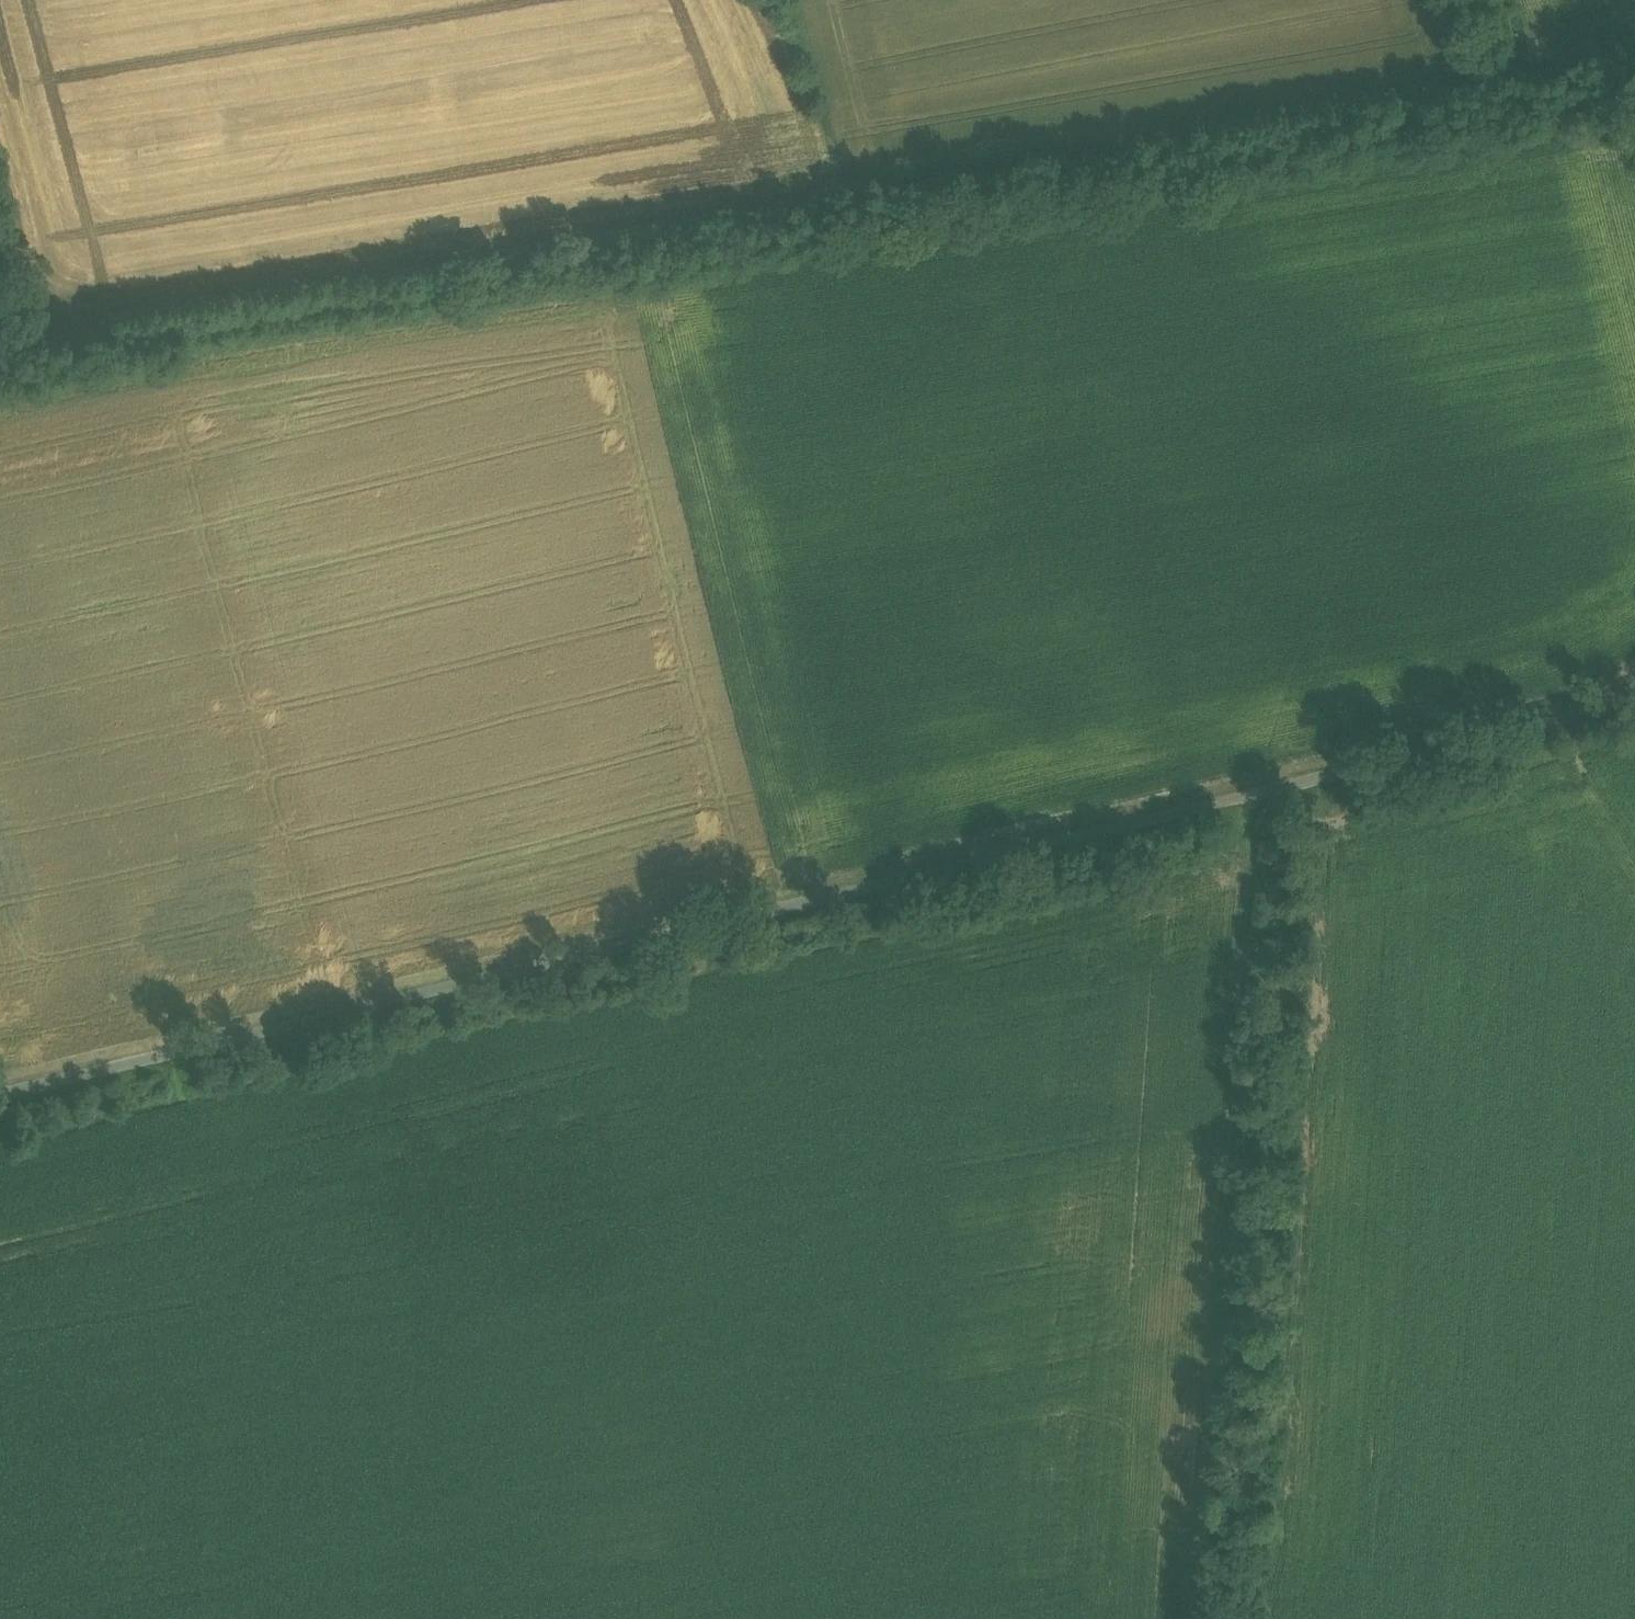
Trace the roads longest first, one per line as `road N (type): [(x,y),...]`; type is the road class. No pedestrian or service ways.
road 1 (residential): [(0,1081),(1273,762),(1588,722),(1634,690)]

